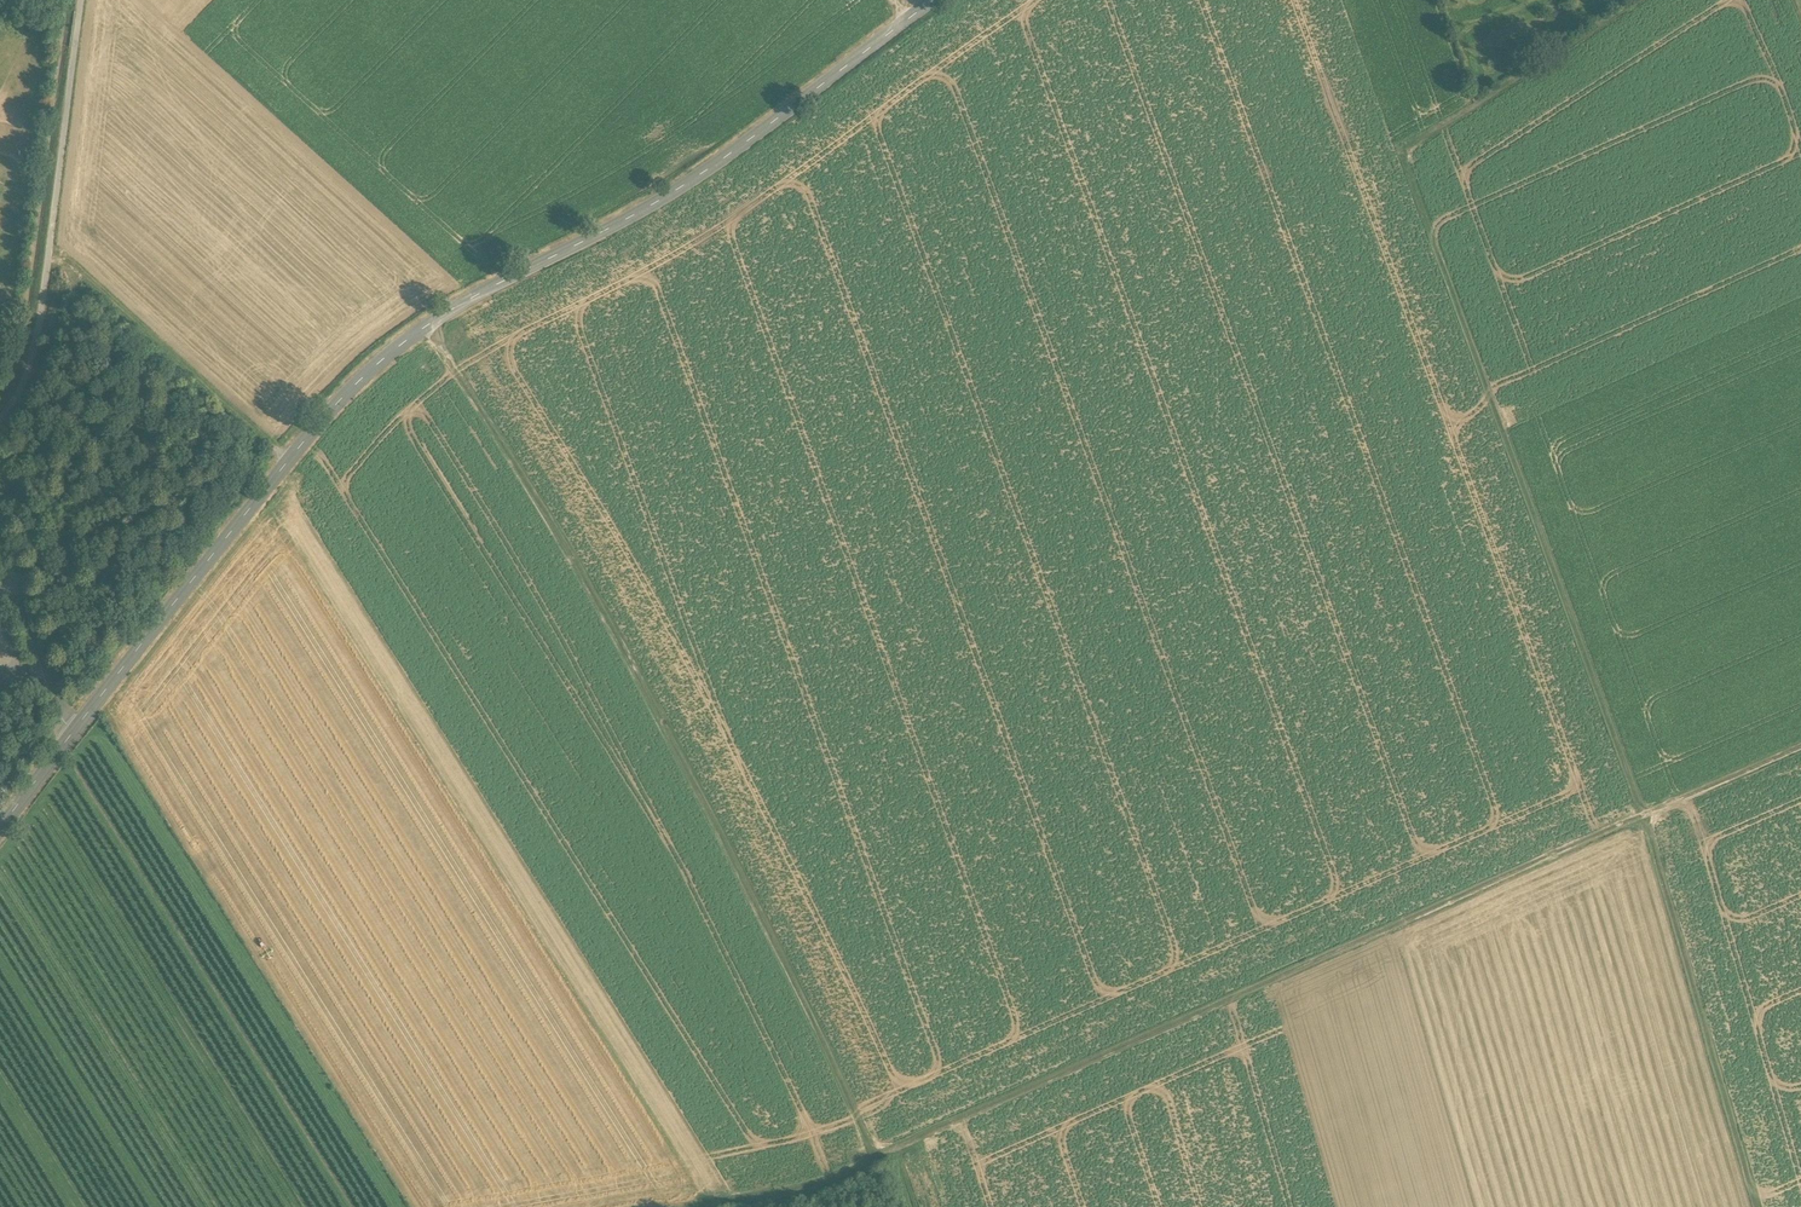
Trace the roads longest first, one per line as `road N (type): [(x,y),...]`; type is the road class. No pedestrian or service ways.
road 1 (track): [(1648,0),(1403,151),(1403,160),(1642,817),(1755,1206)]
road 2 (tertiary): [(0,830),(286,464),(387,357),(426,325),(684,185),(938,0)]
road 3 (track): [(877,1162),(619,646),(426,325)]
road 4 (track): [(1800,748),(1085,1058),(932,1134)]
road 5 (track): [(80,0),(40,318),(27,375),(0,420)]
road 6 (track): [(286,464),(49,251)]
road 7 (track): [(932,1134),(815,1189),(722,1206)]

